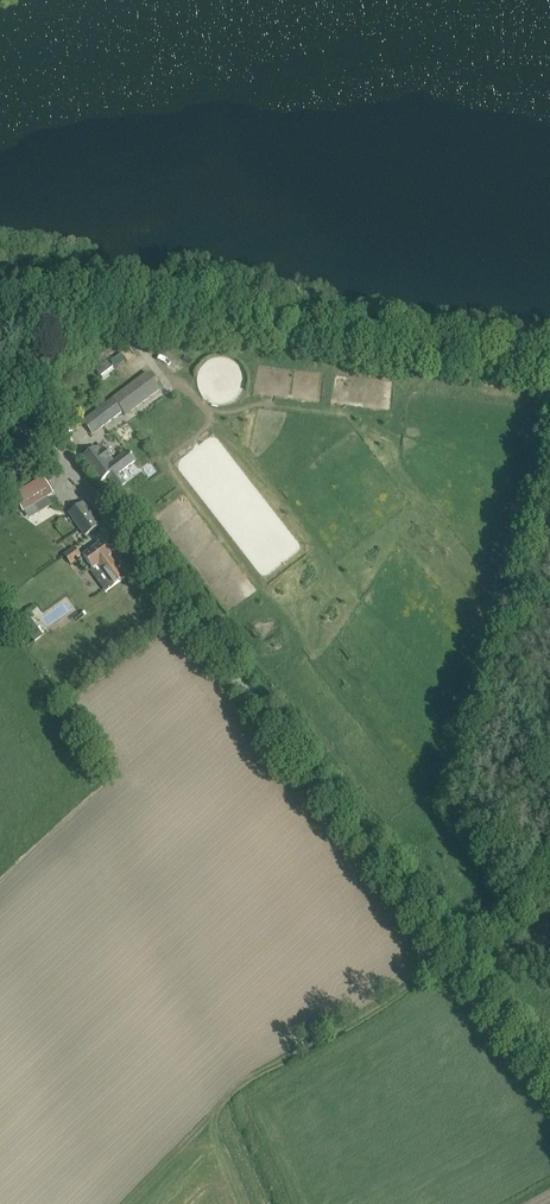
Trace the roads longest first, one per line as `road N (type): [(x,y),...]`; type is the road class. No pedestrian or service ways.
road 1 (unclassified): [(549,1109),(68,470),(0,418)]
road 2 (unclassified): [(549,377),(185,327),(87,320),(0,326)]
road 3 (track): [(447,967),(227,1099)]
road 4 (track): [(124,1203),(227,1099)]

